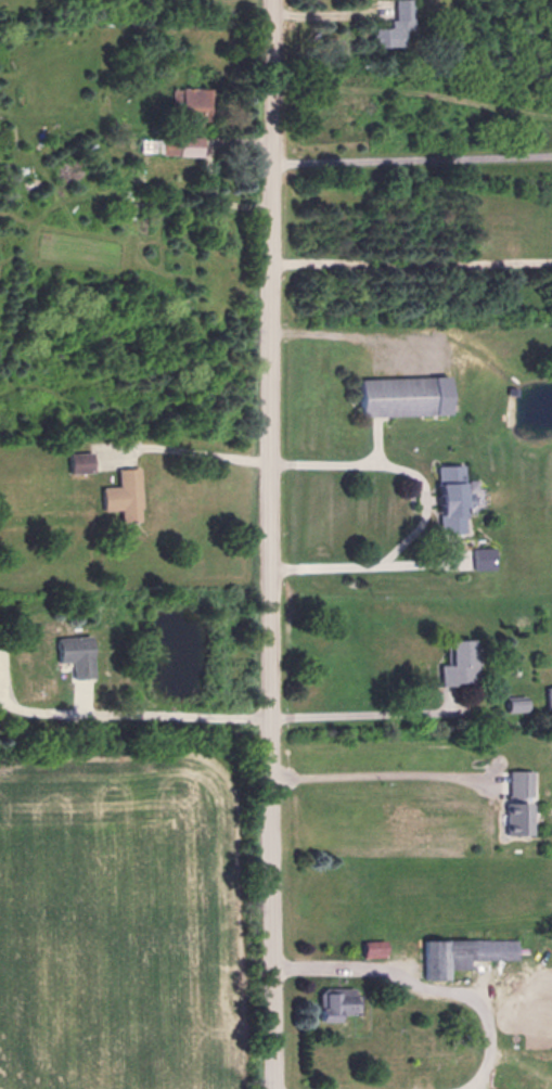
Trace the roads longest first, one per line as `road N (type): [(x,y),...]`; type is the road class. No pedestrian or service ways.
road 1 (residential): [(276,0),(276,1088)]

